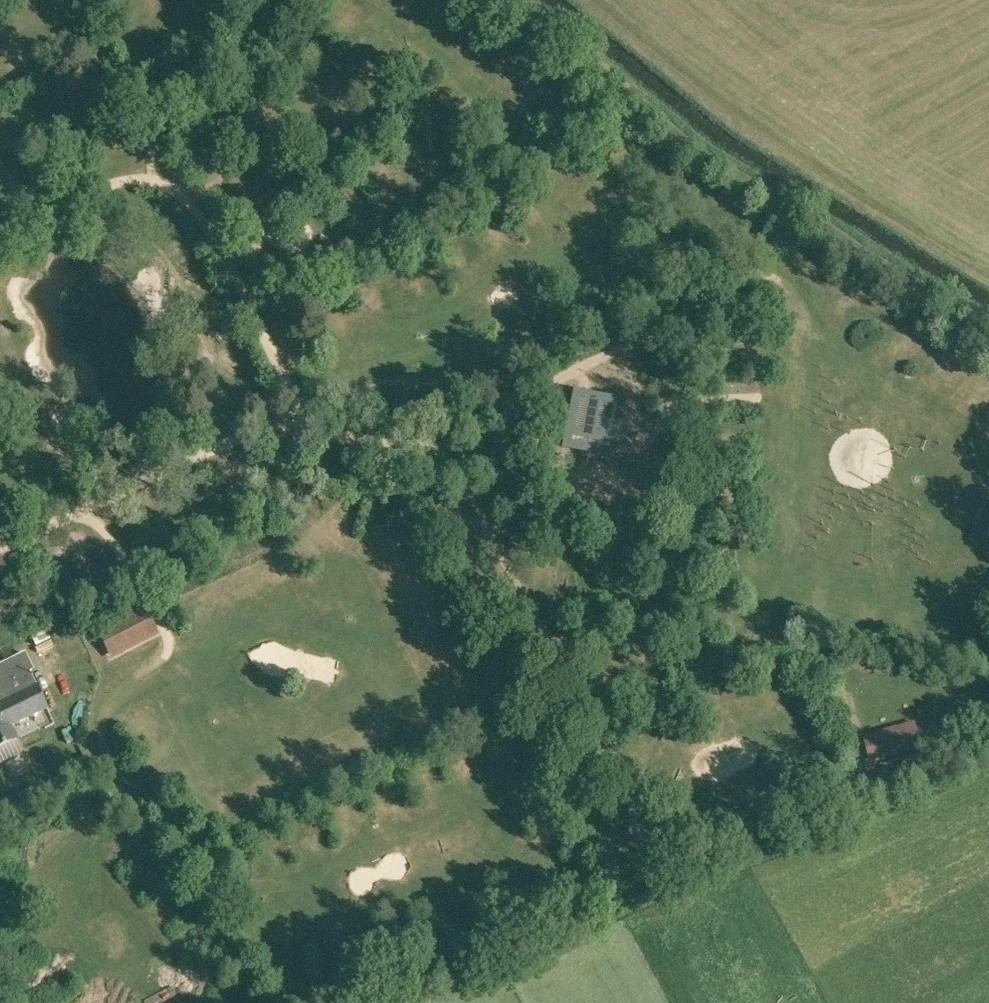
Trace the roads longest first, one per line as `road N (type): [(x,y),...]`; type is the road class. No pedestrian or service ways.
road 1 (track): [(0,278),(65,476),(167,616),(162,654),(100,702),(100,738),(128,780),(77,845),(153,1002)]
road 2 (track): [(449,439),(608,743),(255,897),(260,928),(298,961)]
road 3 (track): [(292,404),(408,461),(799,256),(988,396)]
road 4 (track): [(15,196),(142,175),(178,192),(292,383),(292,404),(0,502)]
road 5 (track): [(170,636),(215,641),(362,569),(419,683),(236,775),(183,677)]
road 6 (track): [(292,383),(348,374),(475,309),(515,311),(535,279),(730,169)]
road 7 (track): [(765,635),(705,672),(634,669),(566,496),(514,404)]
road 8 (track): [(634,669),(678,780),(731,786),(788,743),(788,697),(765,635)]
road 9 (track): [(988,565),(986,583),(828,559),(765,635)]
road 10 (track): [(517,108),(376,0)]

